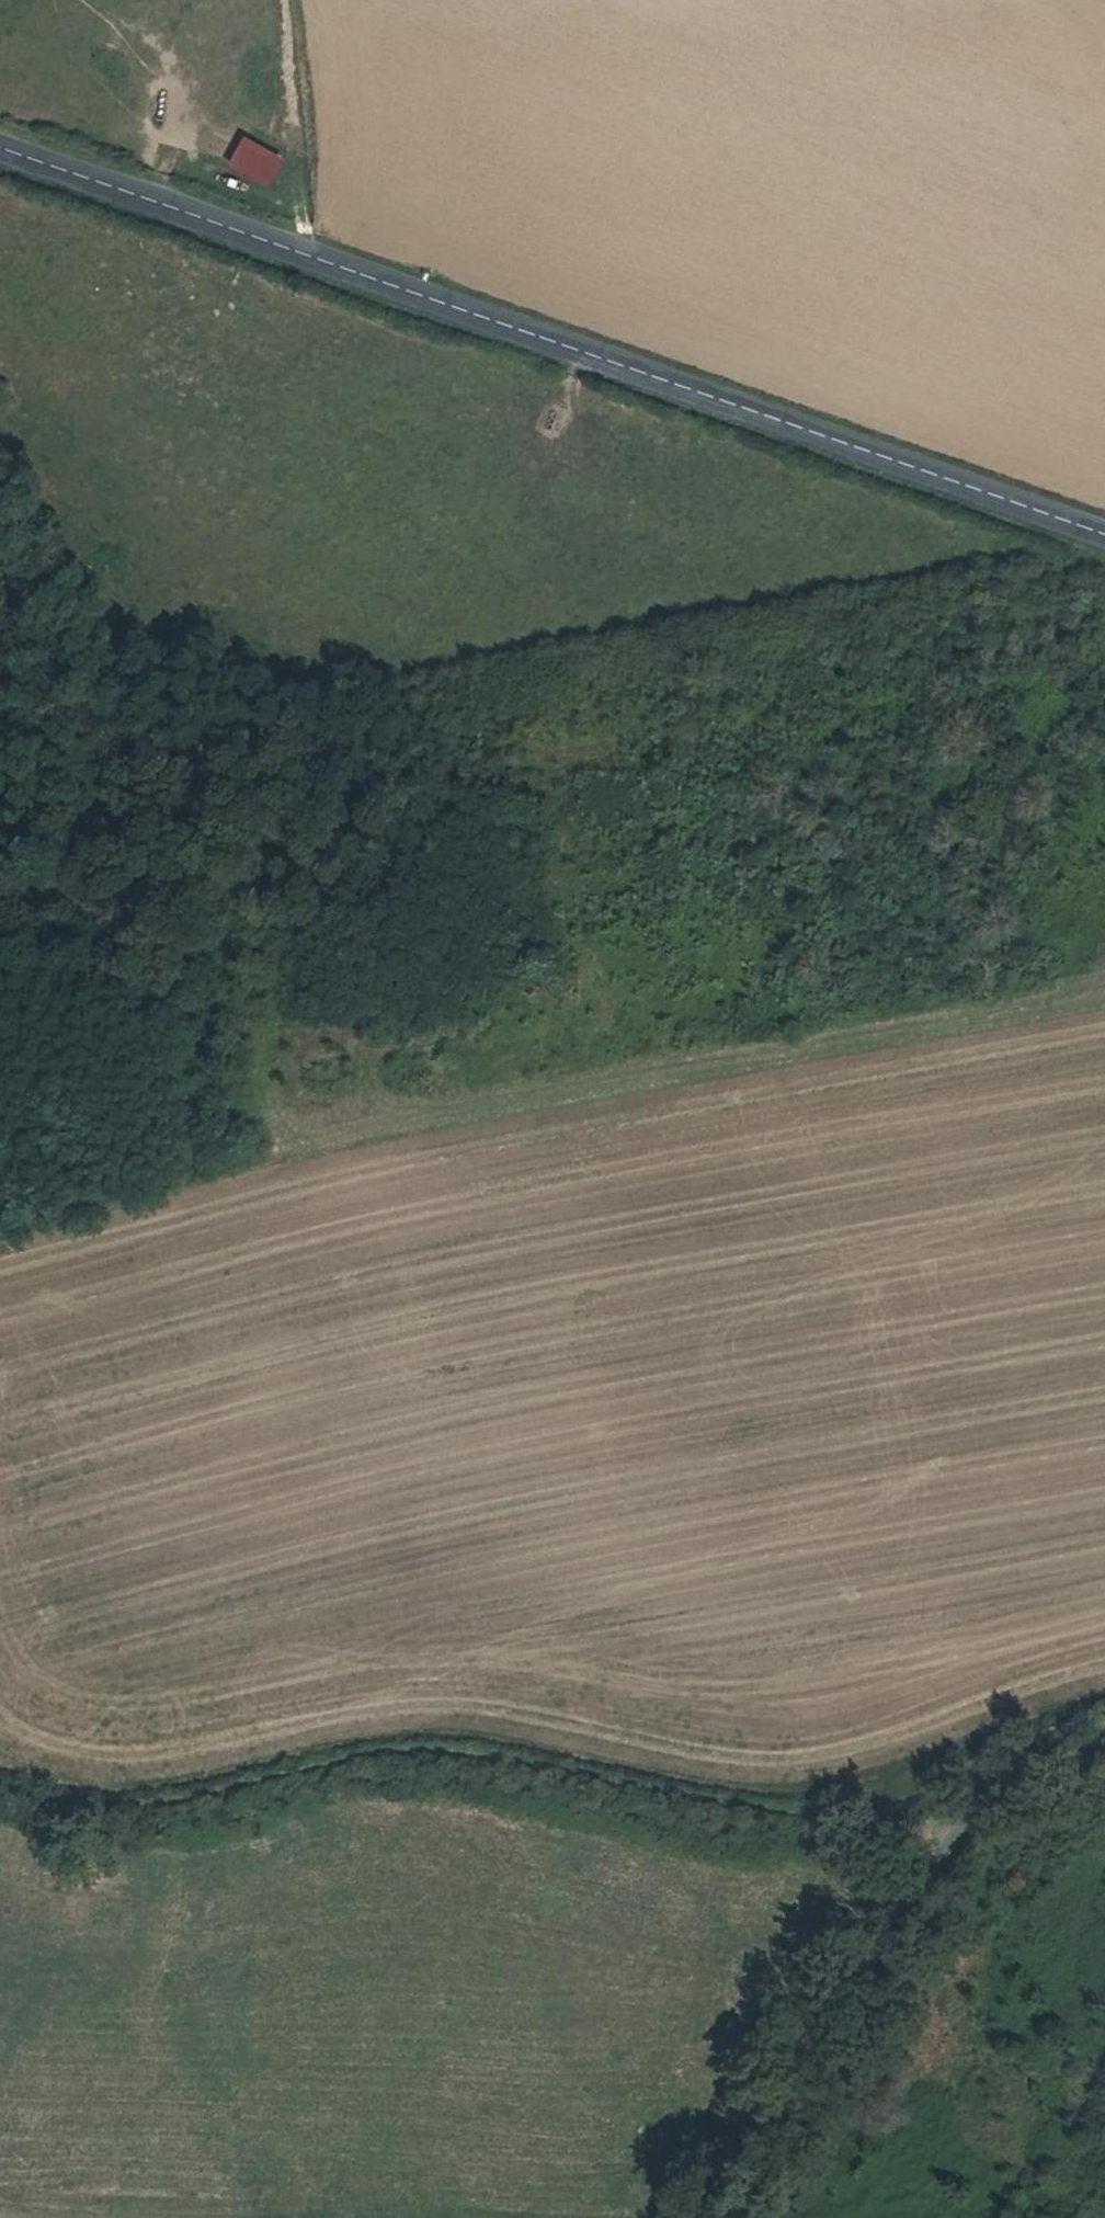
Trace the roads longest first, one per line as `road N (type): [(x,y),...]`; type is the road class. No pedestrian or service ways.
road 1 (tertiary): [(0,152),(1104,541)]
road 2 (track): [(1104,1744),(1008,1781),(919,1881),(764,2147),(734,2217)]

